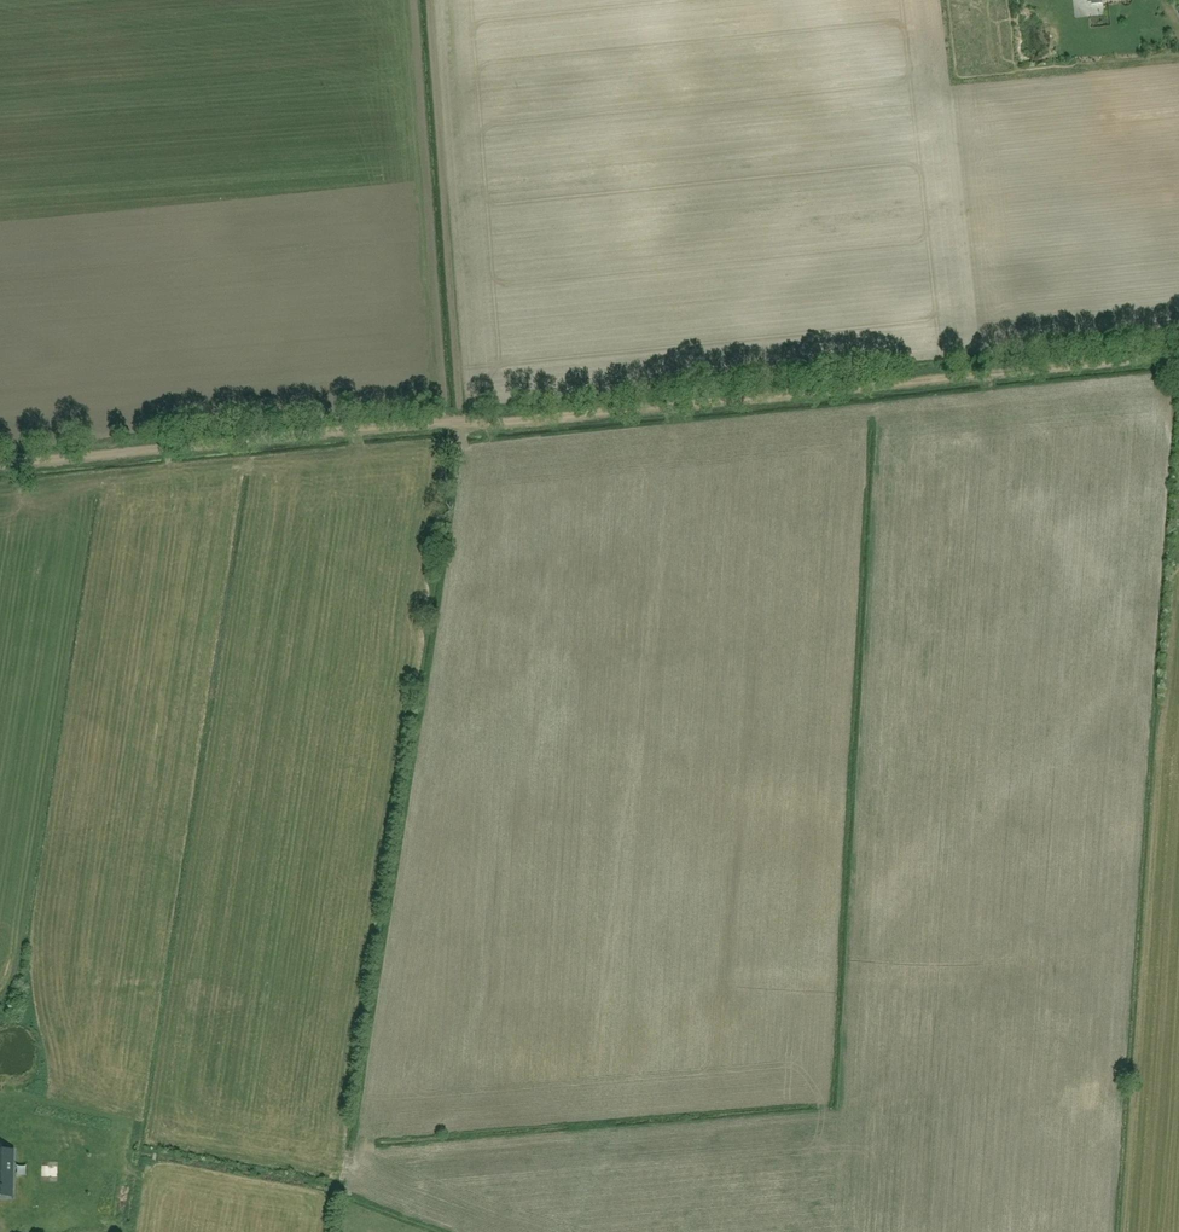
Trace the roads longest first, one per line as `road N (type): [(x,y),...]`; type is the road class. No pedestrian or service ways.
road 1 (track): [(1178,353),(0,466)]

